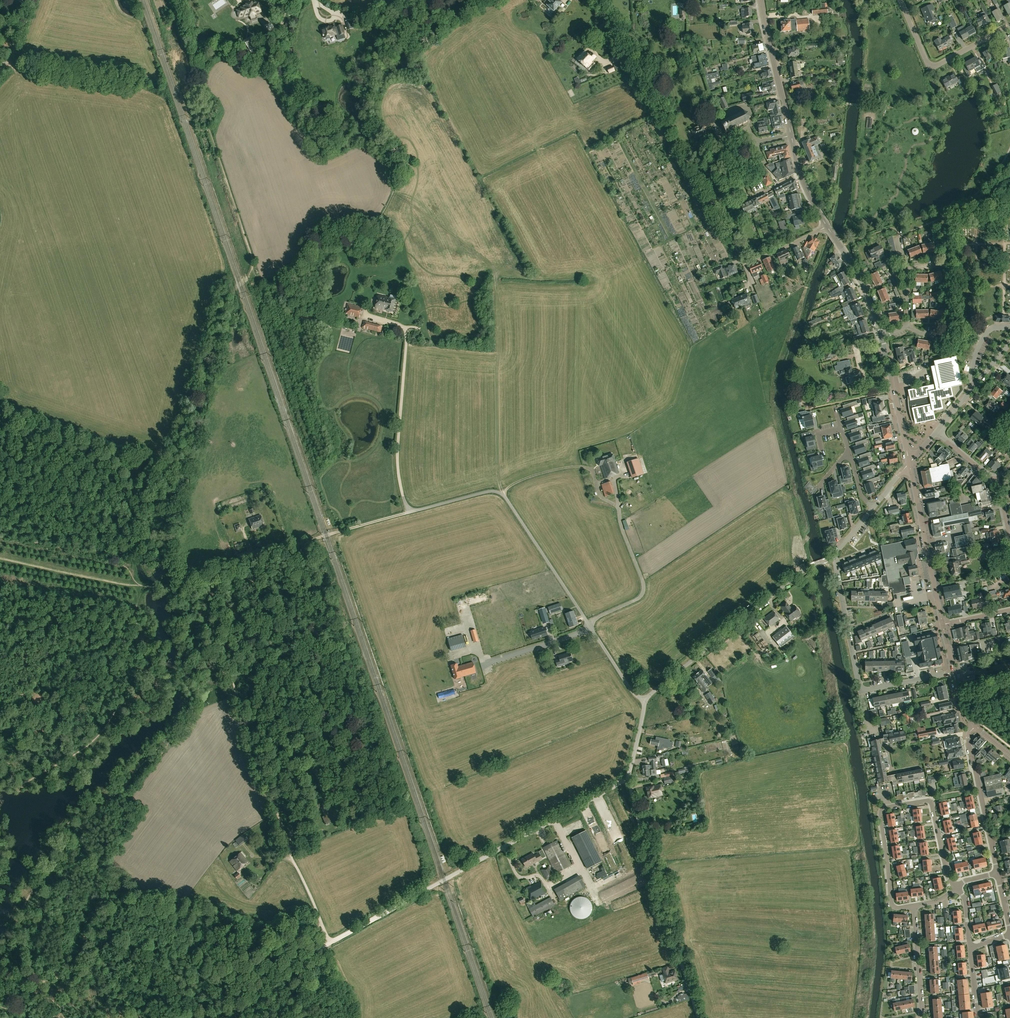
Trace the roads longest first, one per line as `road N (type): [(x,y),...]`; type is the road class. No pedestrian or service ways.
road 1 (unclassified): [(331,943),(627,778),(645,699)]
road 2 (track): [(240,558),(409,512),(398,437),(407,329),(420,329)]
road 3 (track): [(305,958),(331,943),(227,667)]
road 4 (track): [(250,273),(251,253),(169,0)]
road 5 (unclassified): [(409,512),(499,492),(589,625)]
road 6 (track): [(699,1017),(627,778)]
road 7 (unclassified): [(645,699),(810,566)]
road 8 (track): [(684,152),(598,0)]
road 9 (tertiary): [(943,625),(909,462)]
road 10 (unclassified): [(589,625),(643,594),(617,501)]
road 11 (residential): [(997,873),(968,739),(976,726)]
road 12 (track): [(502,494),(525,478),(579,466),(592,475),(599,495),(617,501)]
road 13 (residential): [(861,692),(834,557)]
road 14 (tertiary): [(791,133),(760,0)]
road 15 (residential): [(888,807),(931,802),(955,888)]
road 16 (track): [(745,265),(684,152)]
road 17 (residential): [(914,905),(893,906),(880,812),(888,807)]
road 18 (tertiary): [(882,337),(860,278),(827,226)]

